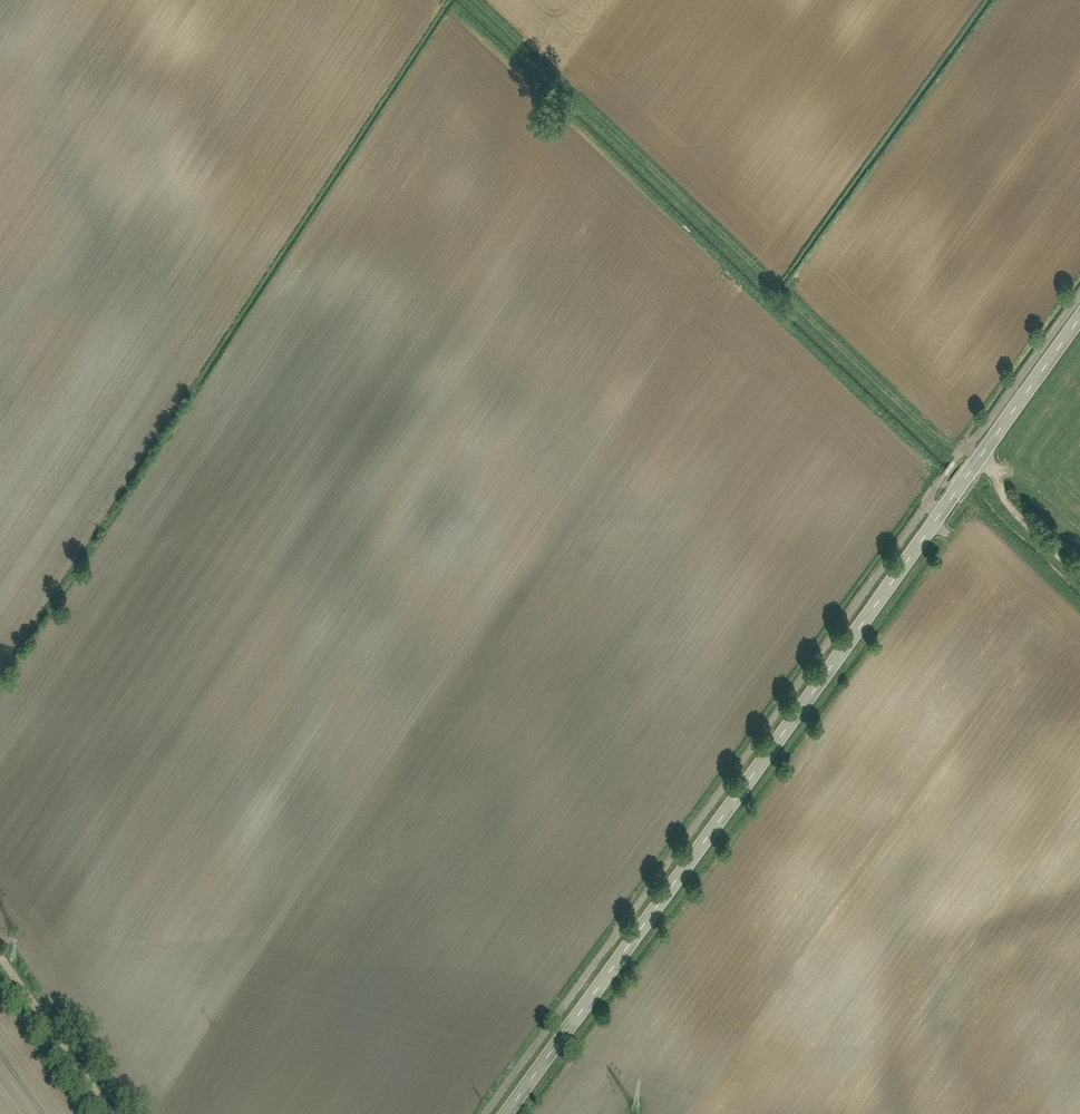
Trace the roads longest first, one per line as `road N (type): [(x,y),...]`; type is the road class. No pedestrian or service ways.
road 1 (secondary): [(507,1113),(1079,318)]
road 2 (residential): [(110,1113),(0,957)]

